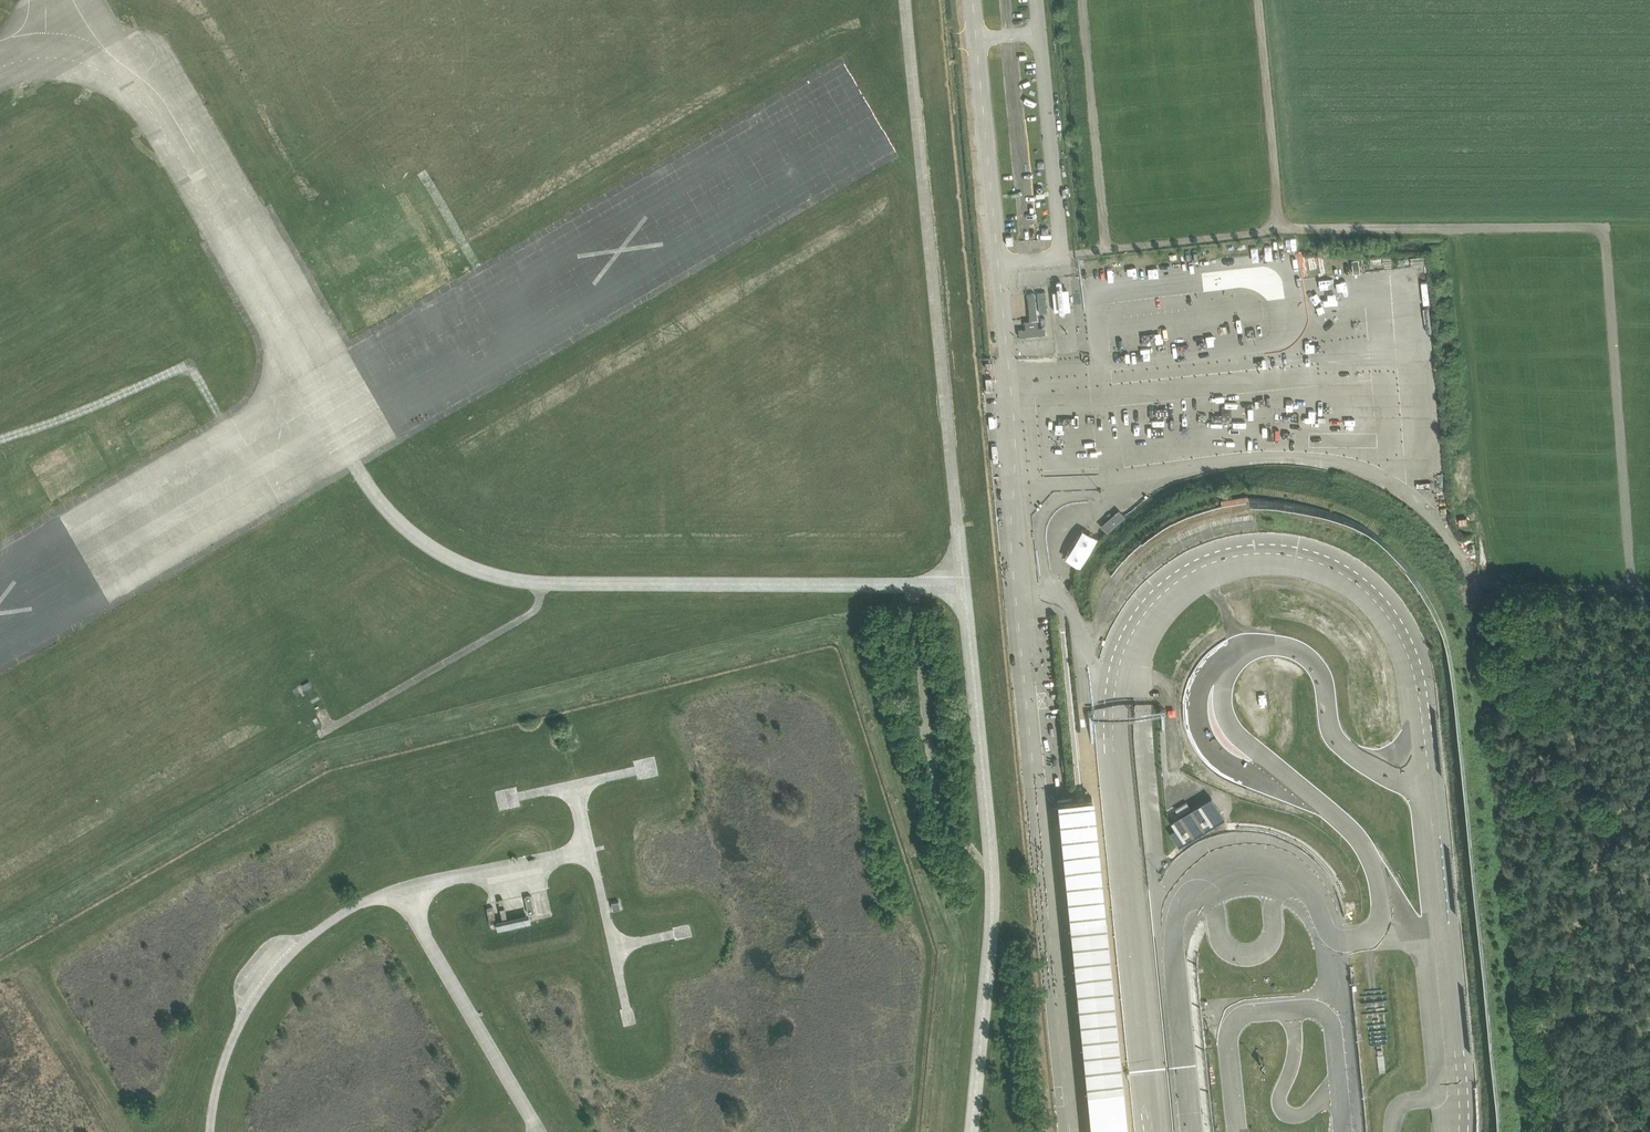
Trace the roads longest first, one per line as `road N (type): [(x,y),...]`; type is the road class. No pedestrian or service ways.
road 1 (unclassified): [(905,0),(994,873),(971,1131)]
road 2 (unclassified): [(592,847),(409,887),(419,922),(540,1131)]
road 3 (track): [(1649,589),(1480,587)]

